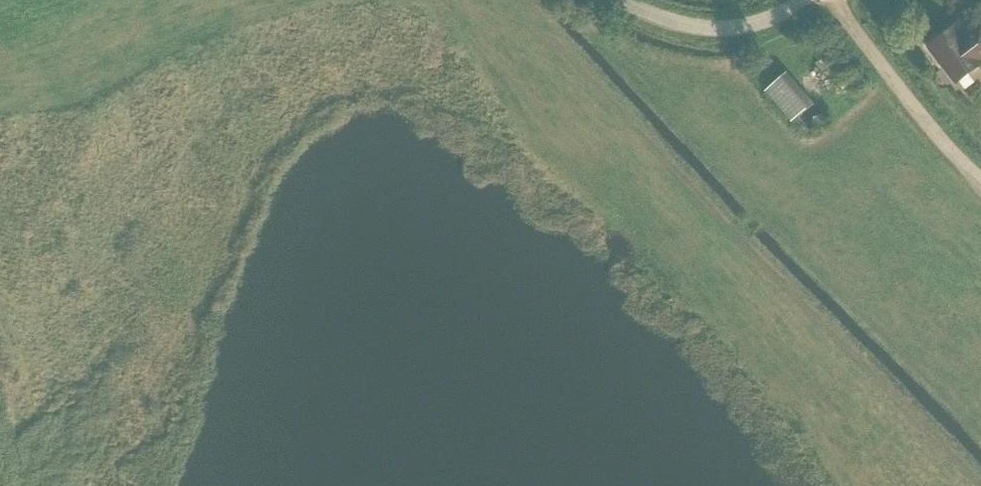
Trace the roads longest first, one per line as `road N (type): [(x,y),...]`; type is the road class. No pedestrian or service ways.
road 1 (unclassified): [(622,0),(716,29),(771,20),(802,0)]

